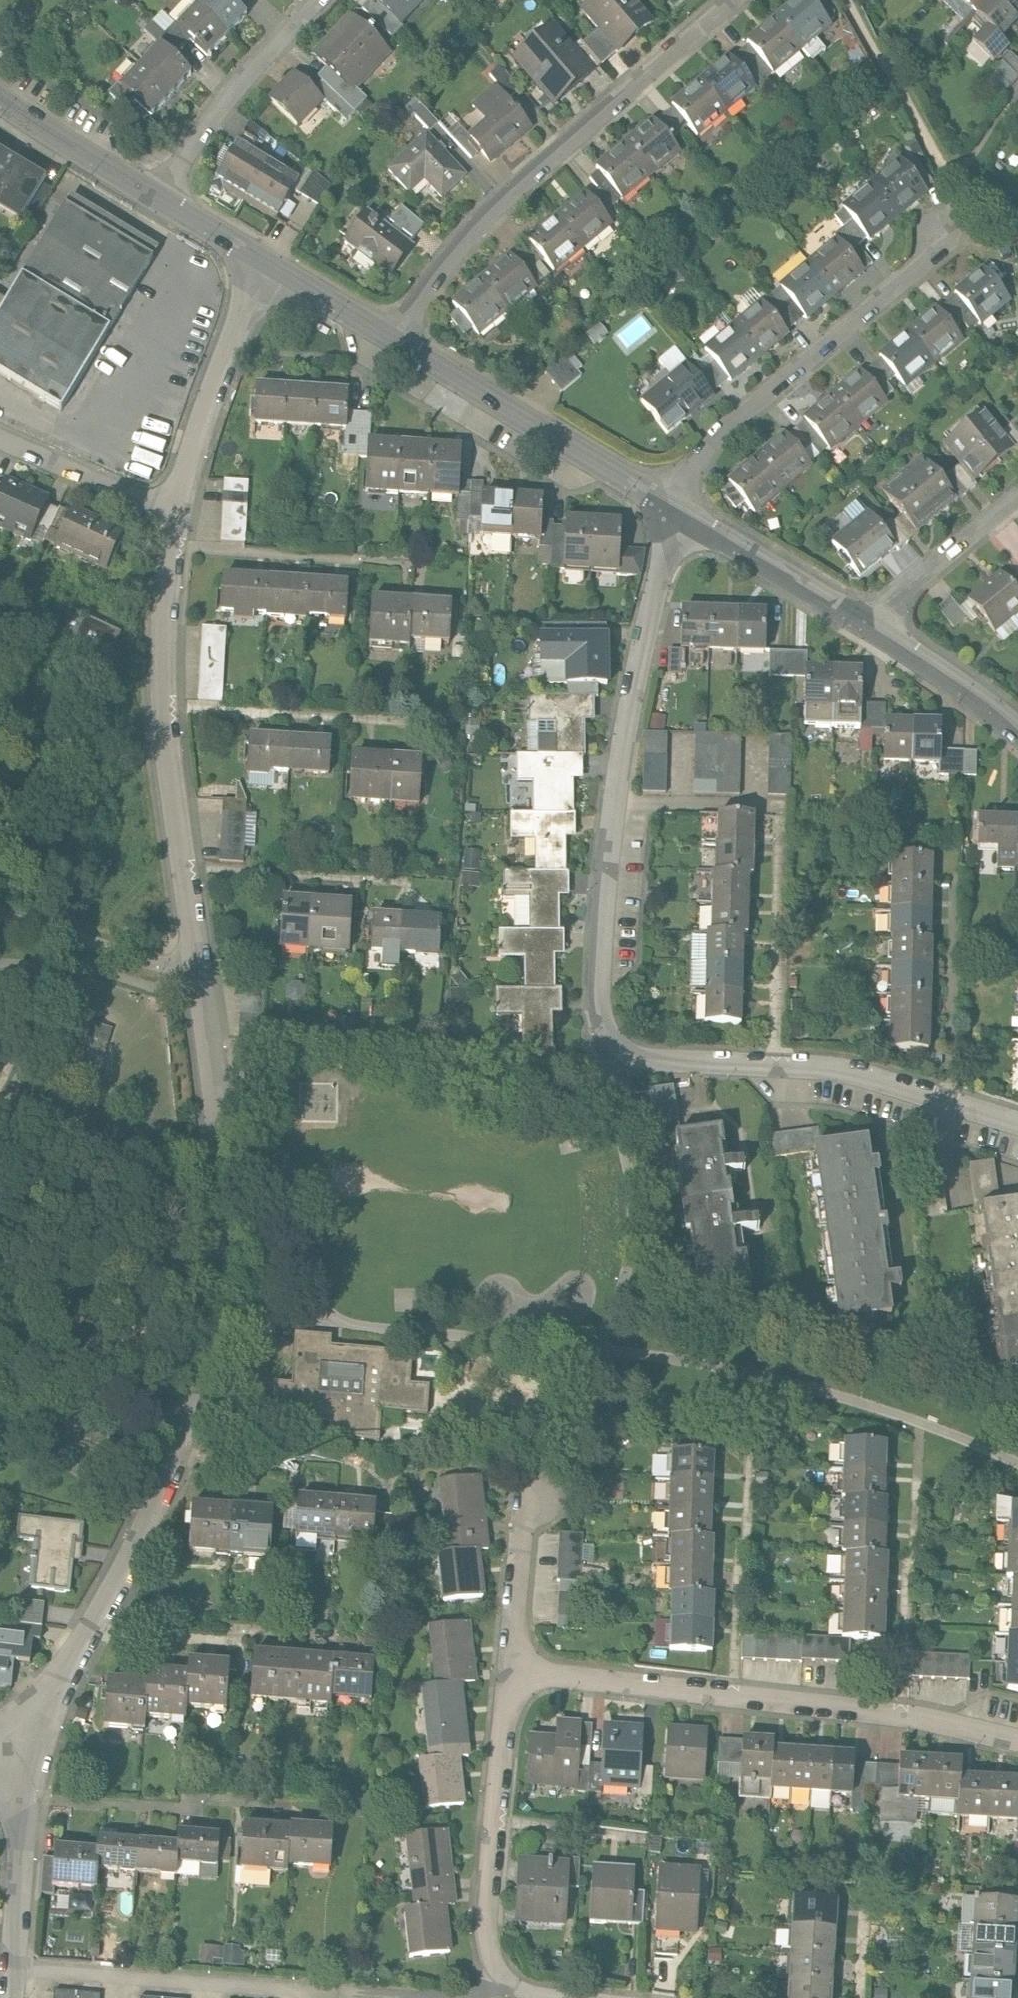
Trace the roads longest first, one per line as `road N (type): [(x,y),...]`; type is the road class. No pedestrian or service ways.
road 1 (residential): [(677,506),(625,737),(606,871),(598,986),(605,1022),(623,1048),(642,1057),(827,1072),(1017,1124)]
road 2 (residential): [(30,1748),(54,1685),(94,1630),(148,1512),(207,1336),(224,1185),(199,980)]
road 3 (residential): [(1017,1740),(901,1714),(513,1669)]
road 4 (residential): [(395,337),(439,270),(496,207),(732,0)]
road 5 (residential): [(199,980),(167,710),(177,508)]
road 6 (residential): [(513,1669),(485,1920),(489,1949),(505,1973),(532,1991),(592,1997)]
road 7 (residential): [(677,506),(701,455),(931,255),(942,229)]
road 8 (residential): [(677,506),(395,337)]
road 9 (residential): [(177,508),(269,262)]
road 10 (residential): [(147,191),(320,0)]
road 11 (residential): [(14,1997),(30,1748)]
road 12 (residential): [(874,627),(677,506)]
road 13 (residential): [(199,980),(0,917)]
road 14 (residential): [(874,627),(897,597),(1017,497)]
road 15 (residential): [(177,508),(0,433)]
road 16 (residential): [(1017,728),(874,627)]
road 17 (residential): [(147,191),(0,103)]
road 18 (residential): [(513,1669),(532,1502)]
road 19 (residential): [(395,337),(269,262)]
road 20 (residential): [(269,262),(147,191)]

